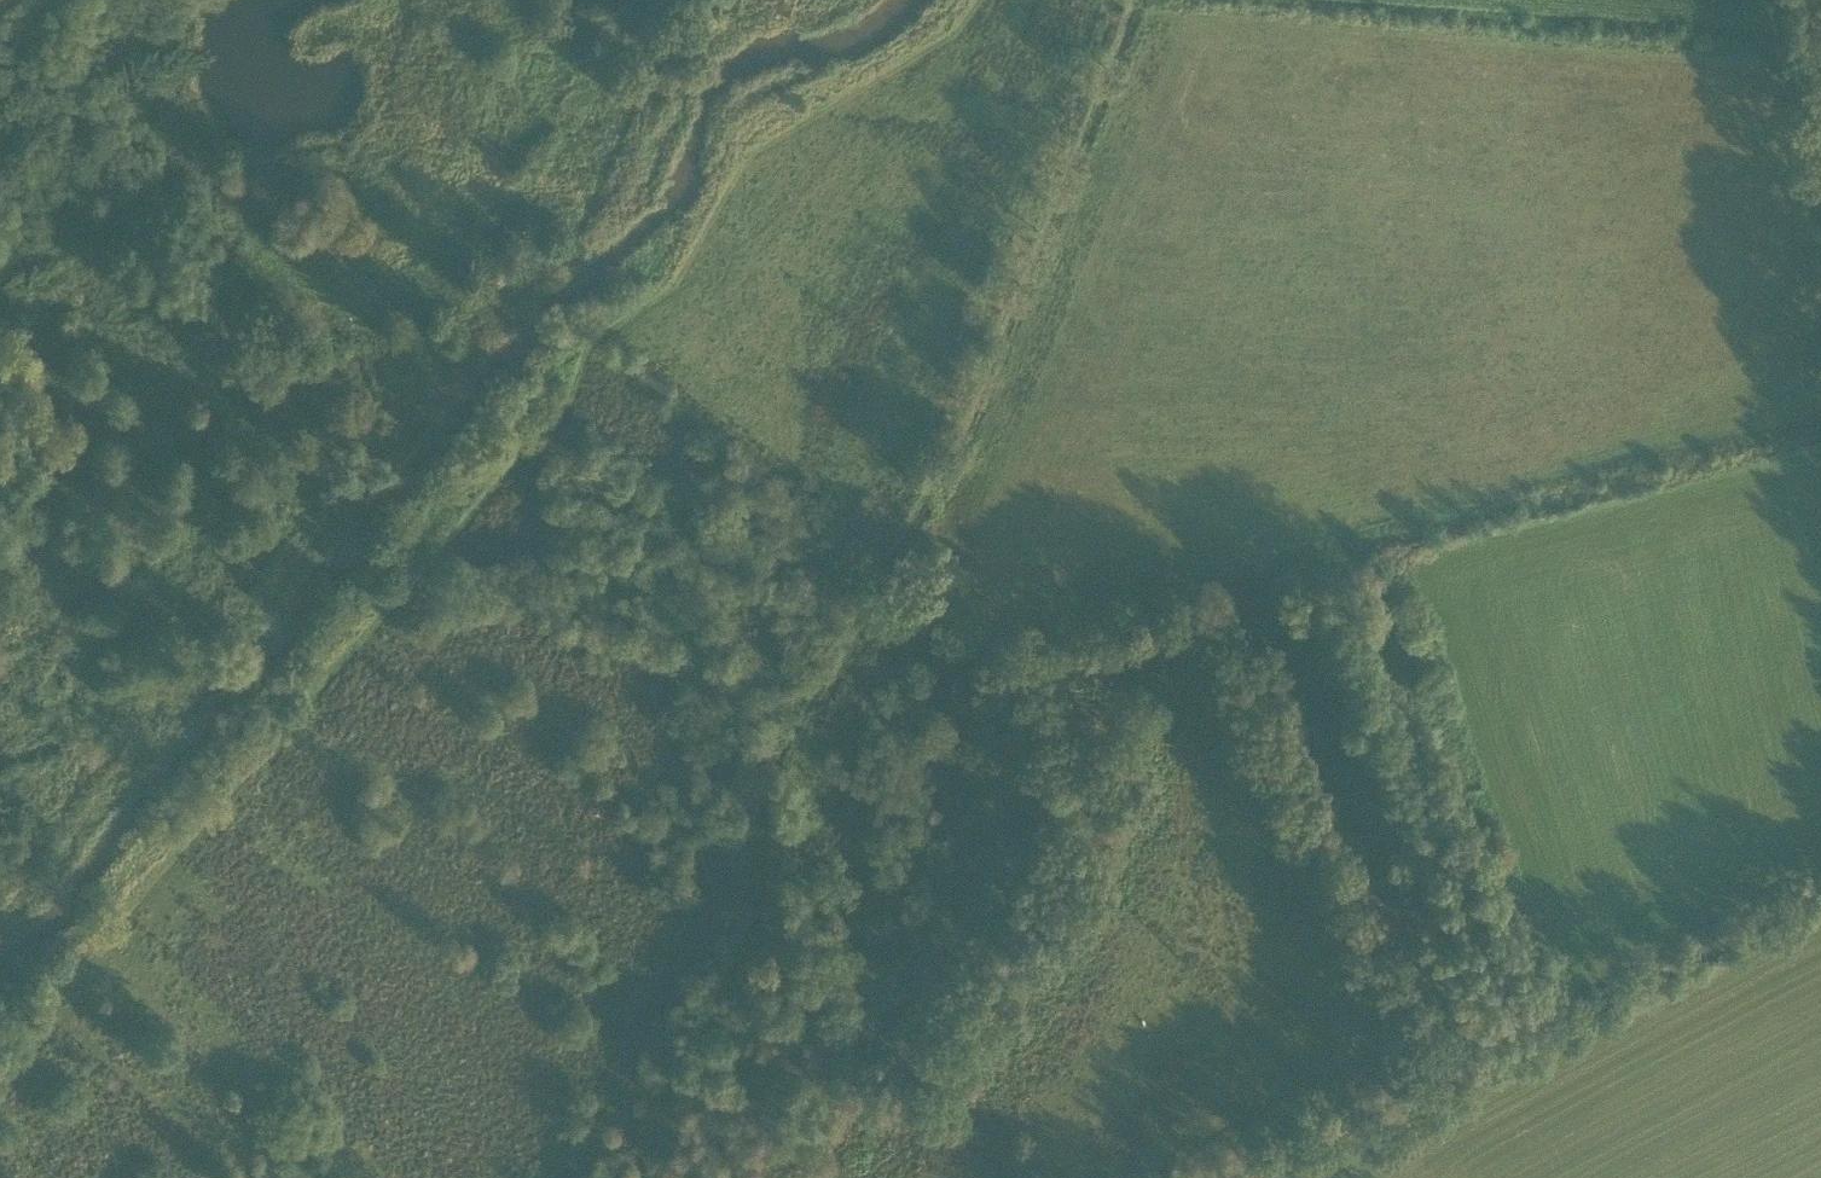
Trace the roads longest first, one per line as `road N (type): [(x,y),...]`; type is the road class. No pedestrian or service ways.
road 1 (track): [(1271,1177),(1820,887)]

